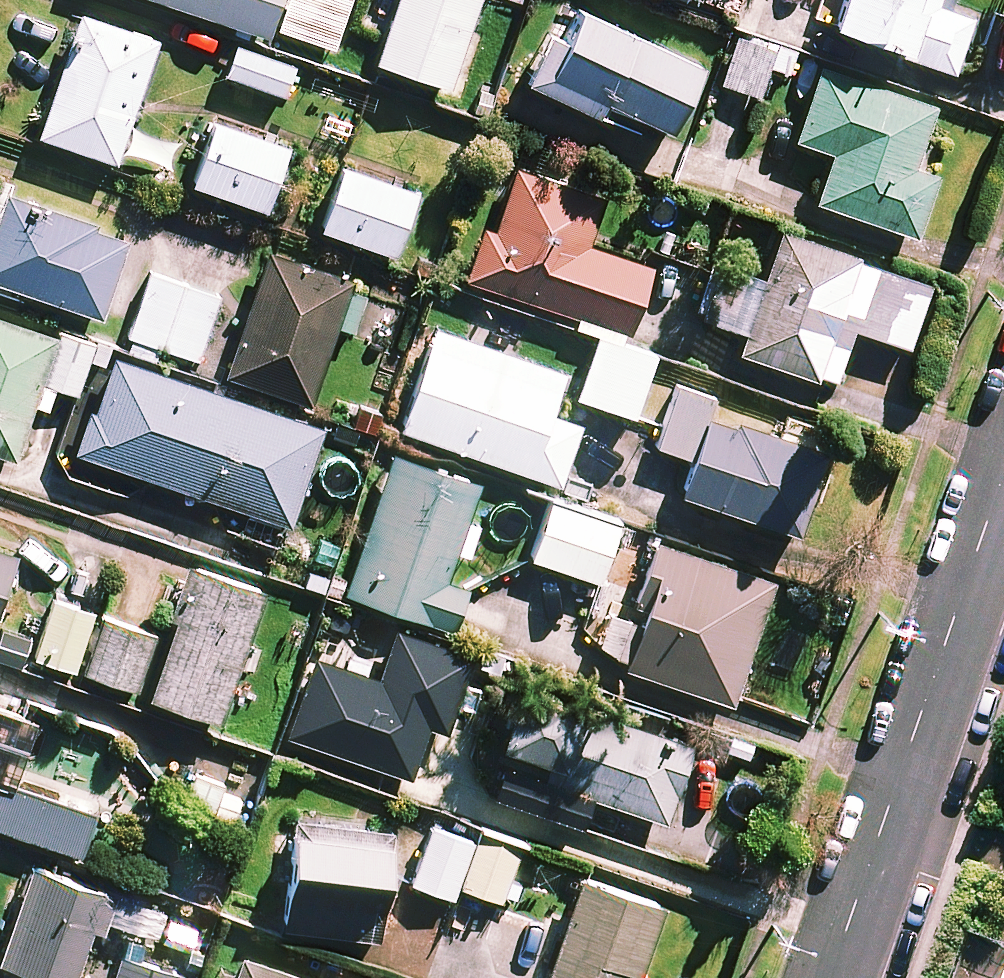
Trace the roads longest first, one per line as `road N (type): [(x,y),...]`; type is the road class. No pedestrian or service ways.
road 1 (tertiary): [(1003,473),(831,977)]

